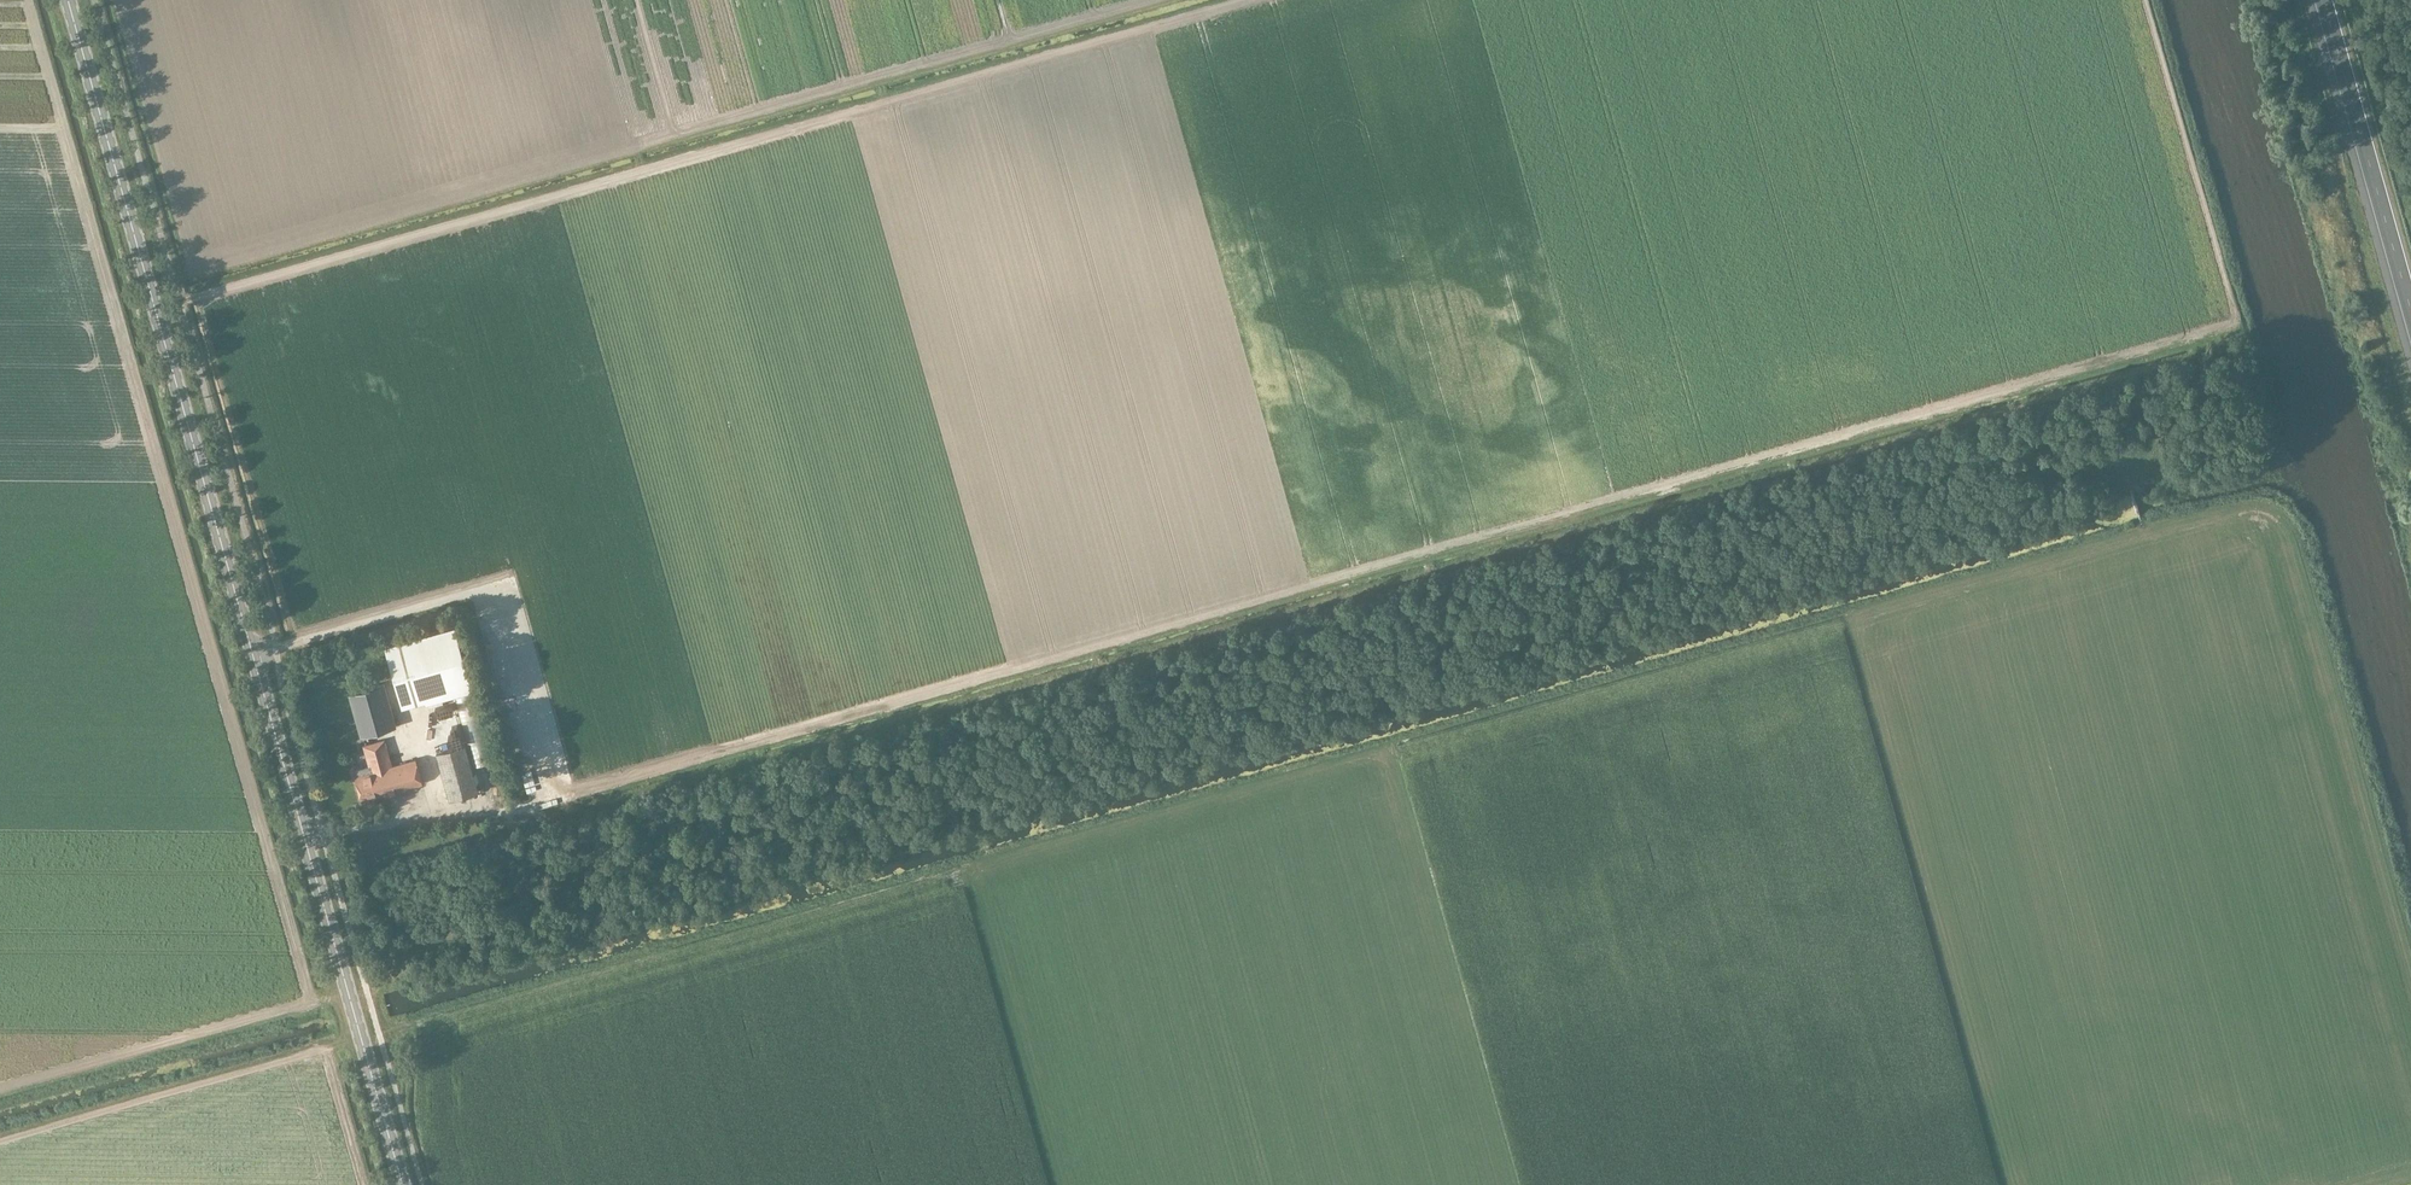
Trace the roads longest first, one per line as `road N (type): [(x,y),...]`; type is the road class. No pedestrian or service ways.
road 1 (track): [(347,989),(386,976),(437,941),(689,814),(828,770),(1001,725),(1451,656),(1593,611),(1930,477),(2006,463),(2085,469),(2123,463)]
road 2 (secondary): [(403,1184),(68,0)]
road 3 (motorway): [(2324,0),(2410,309)]

